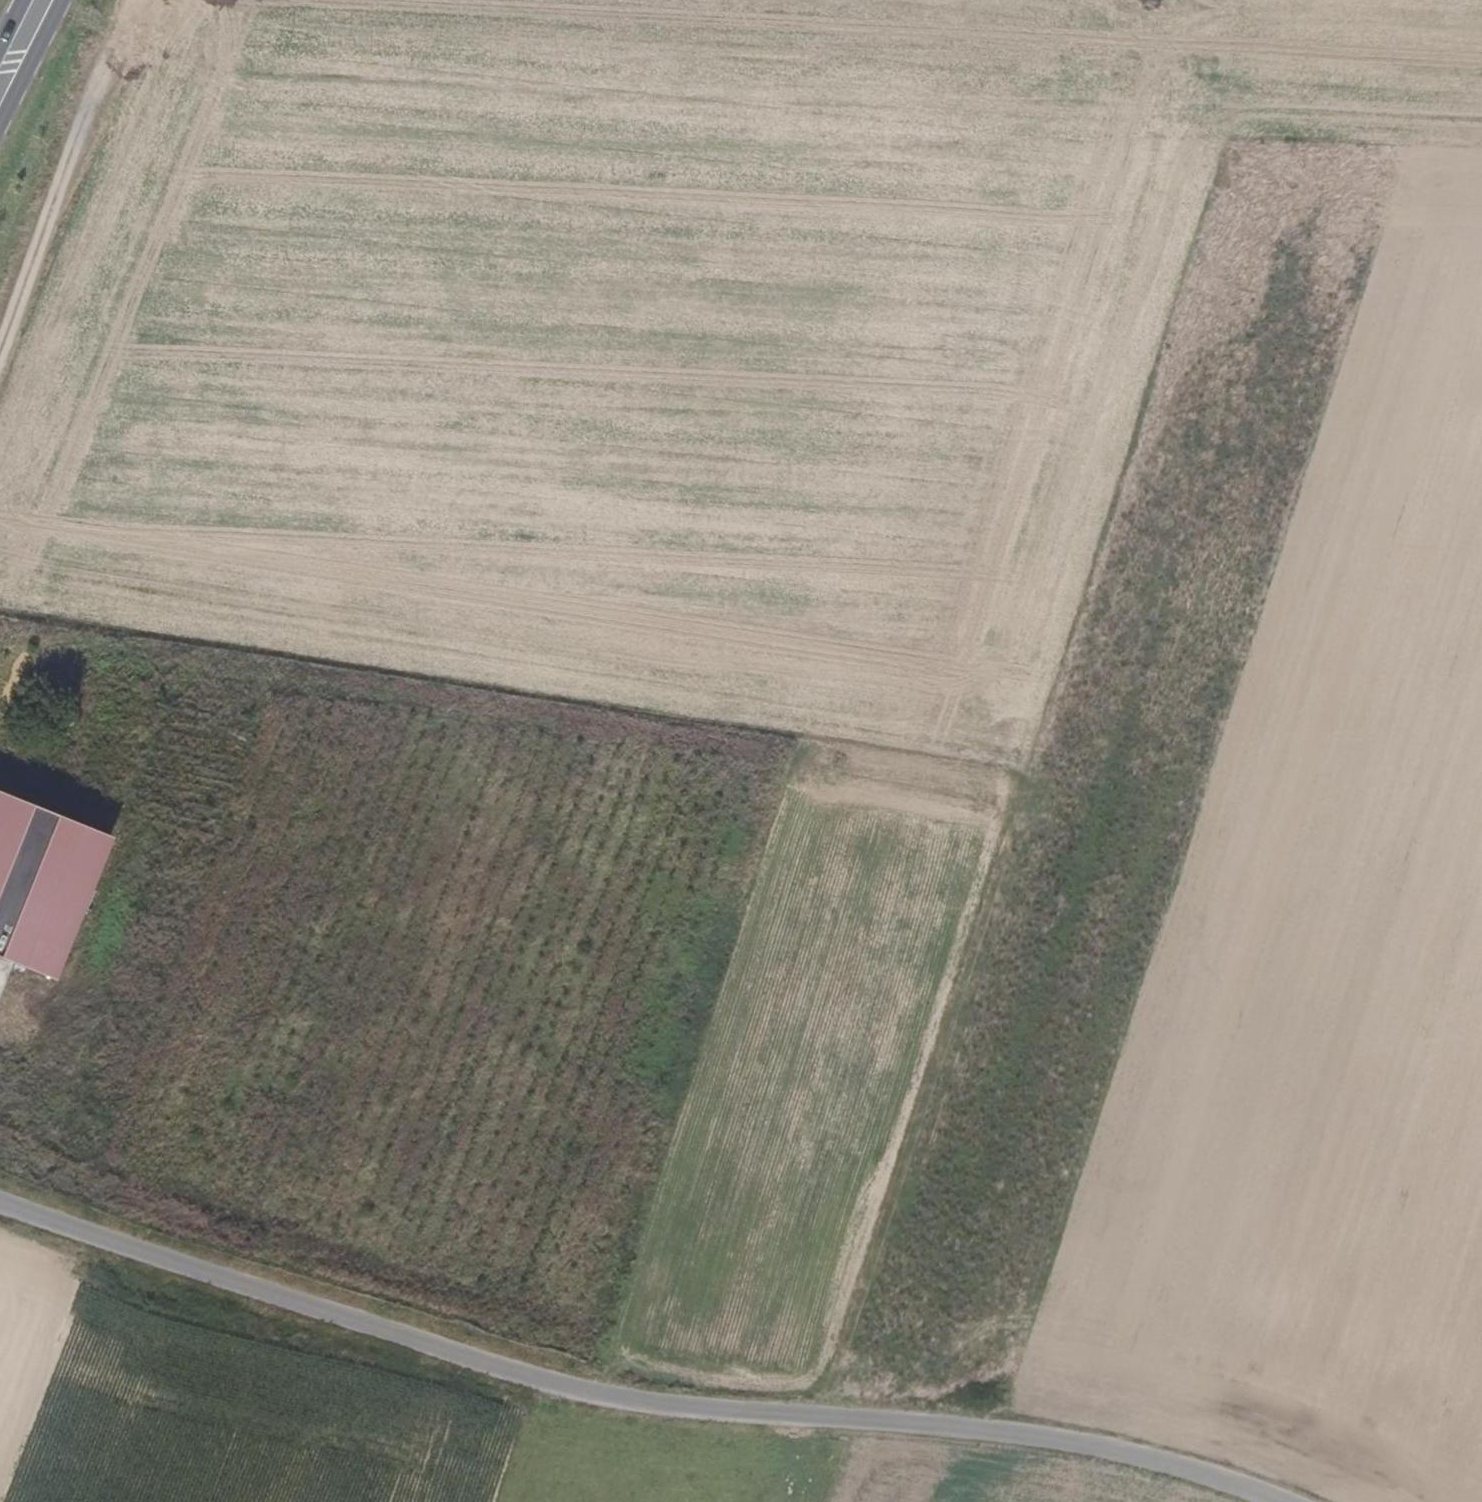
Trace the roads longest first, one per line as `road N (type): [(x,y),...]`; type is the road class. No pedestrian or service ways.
road 1 (unclassified): [(1276,1501),(1175,1462),(569,1390),(0,1195)]
road 2 (track): [(0,344),(133,0)]
road 3 (primary): [(0,123),(63,0)]

